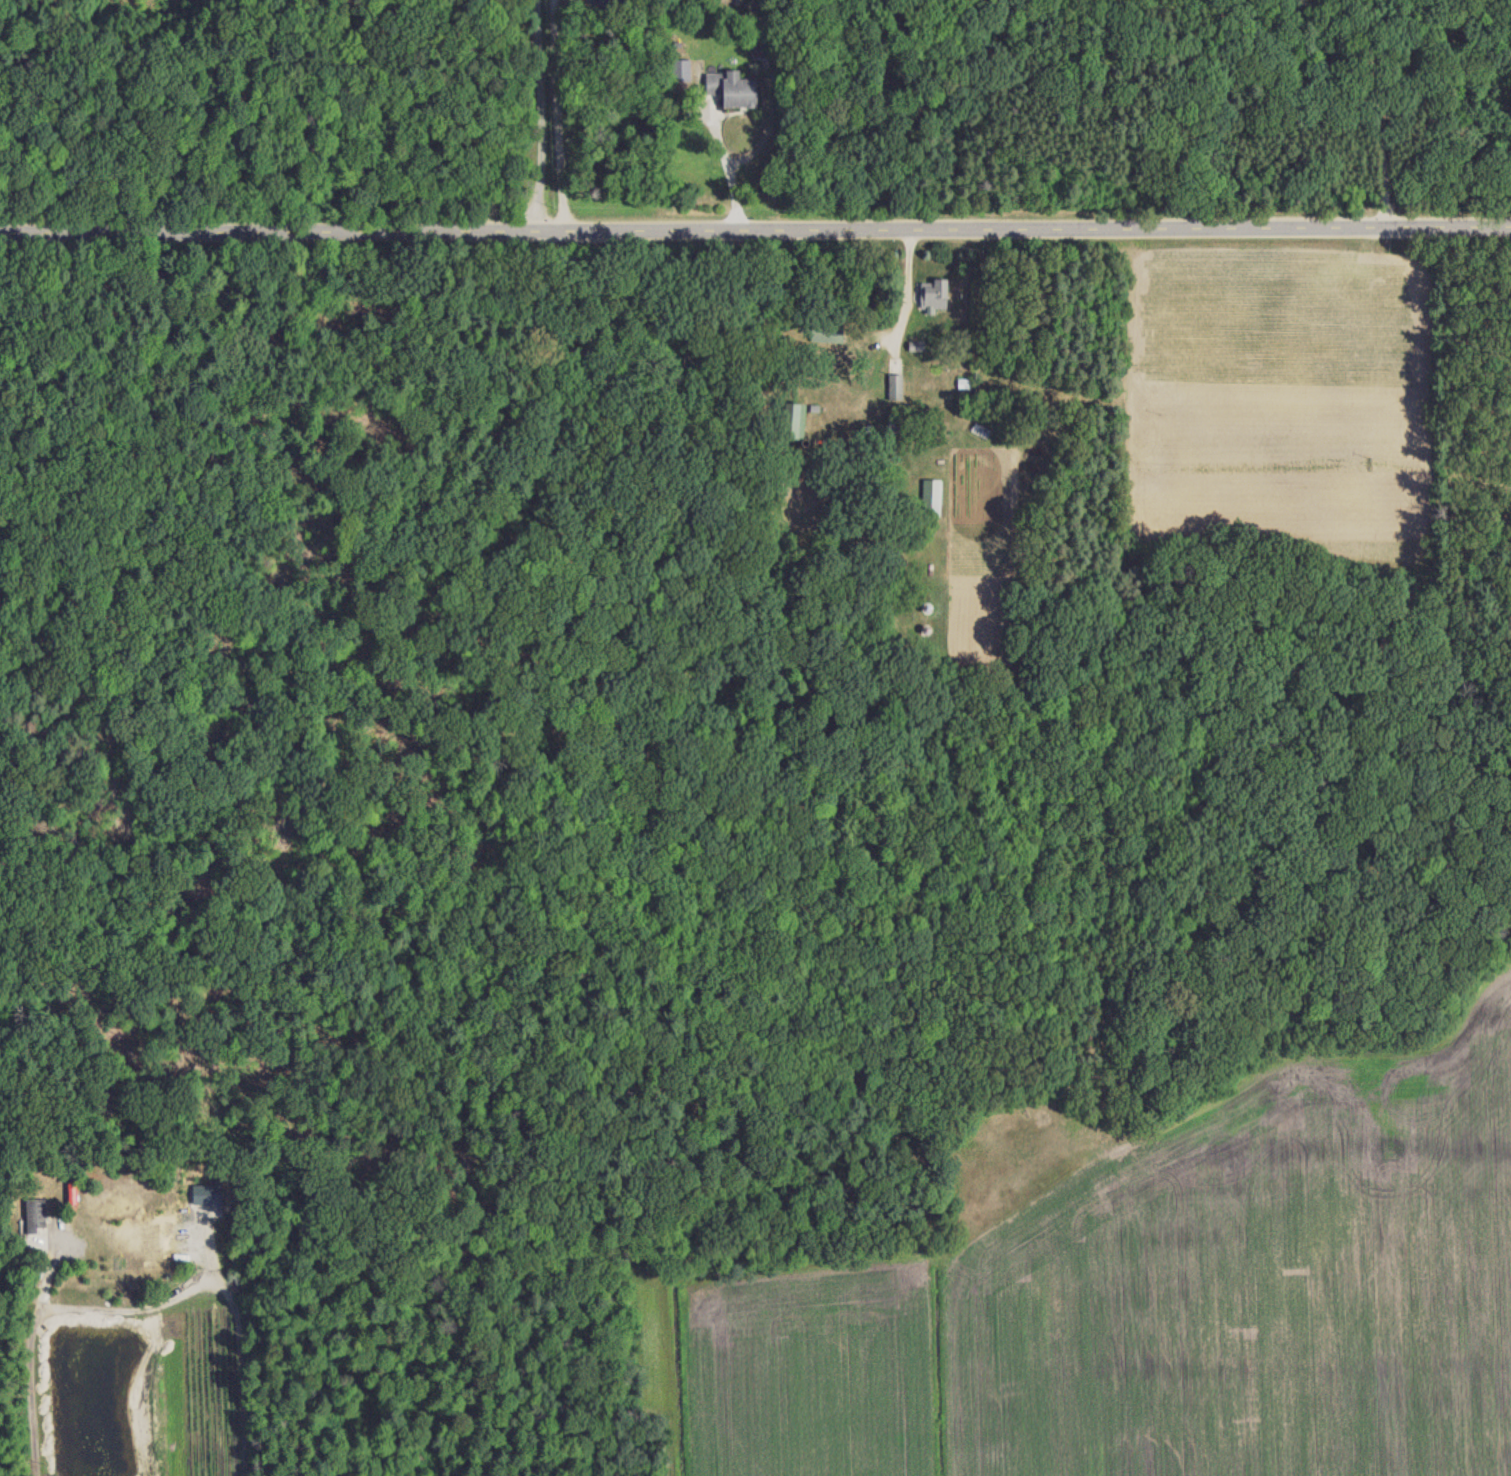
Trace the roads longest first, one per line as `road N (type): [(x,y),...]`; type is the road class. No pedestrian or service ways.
road 1 (residential): [(1510,229),(0,234)]

